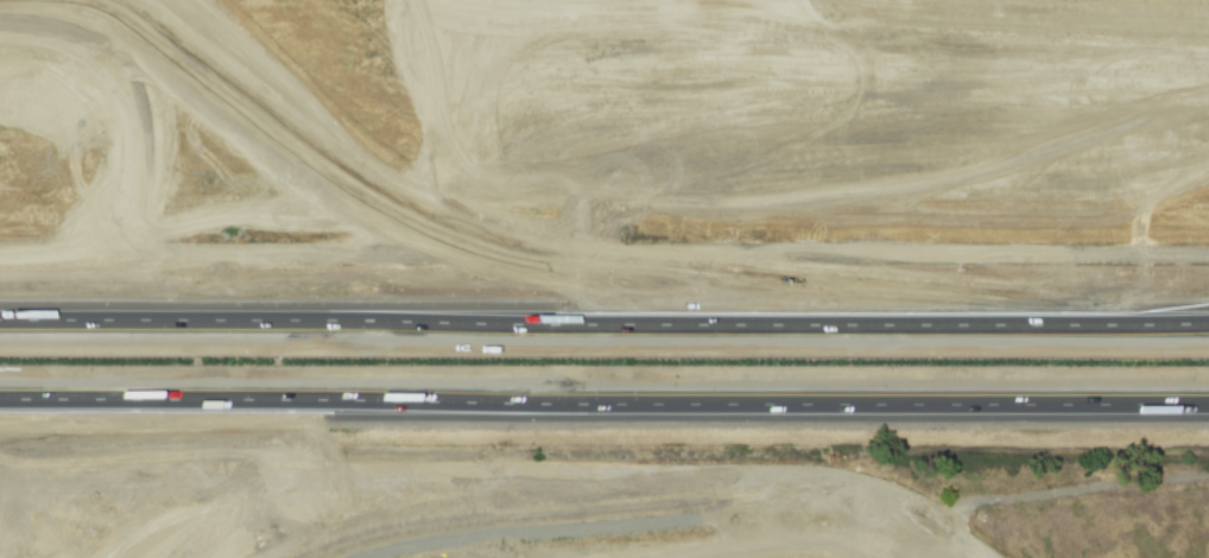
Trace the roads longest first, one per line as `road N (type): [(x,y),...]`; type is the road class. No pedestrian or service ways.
road 1 (motorway): [(0,407),(1208,407)]
road 2 (motorway): [(954,319),(891,303),(557,273),(423,234),(359,197),(121,18),(80,0)]
road 3 (motorway): [(954,319),(0,317)]
road 4 (residential): [(853,256),(1208,258)]
road 5 (tertiary): [(673,557),(780,545),(891,546),(973,557)]
road 6 (motorway): [(0,443),(152,432),(270,407)]
road 7 (motorway): [(1208,320),(954,319)]

